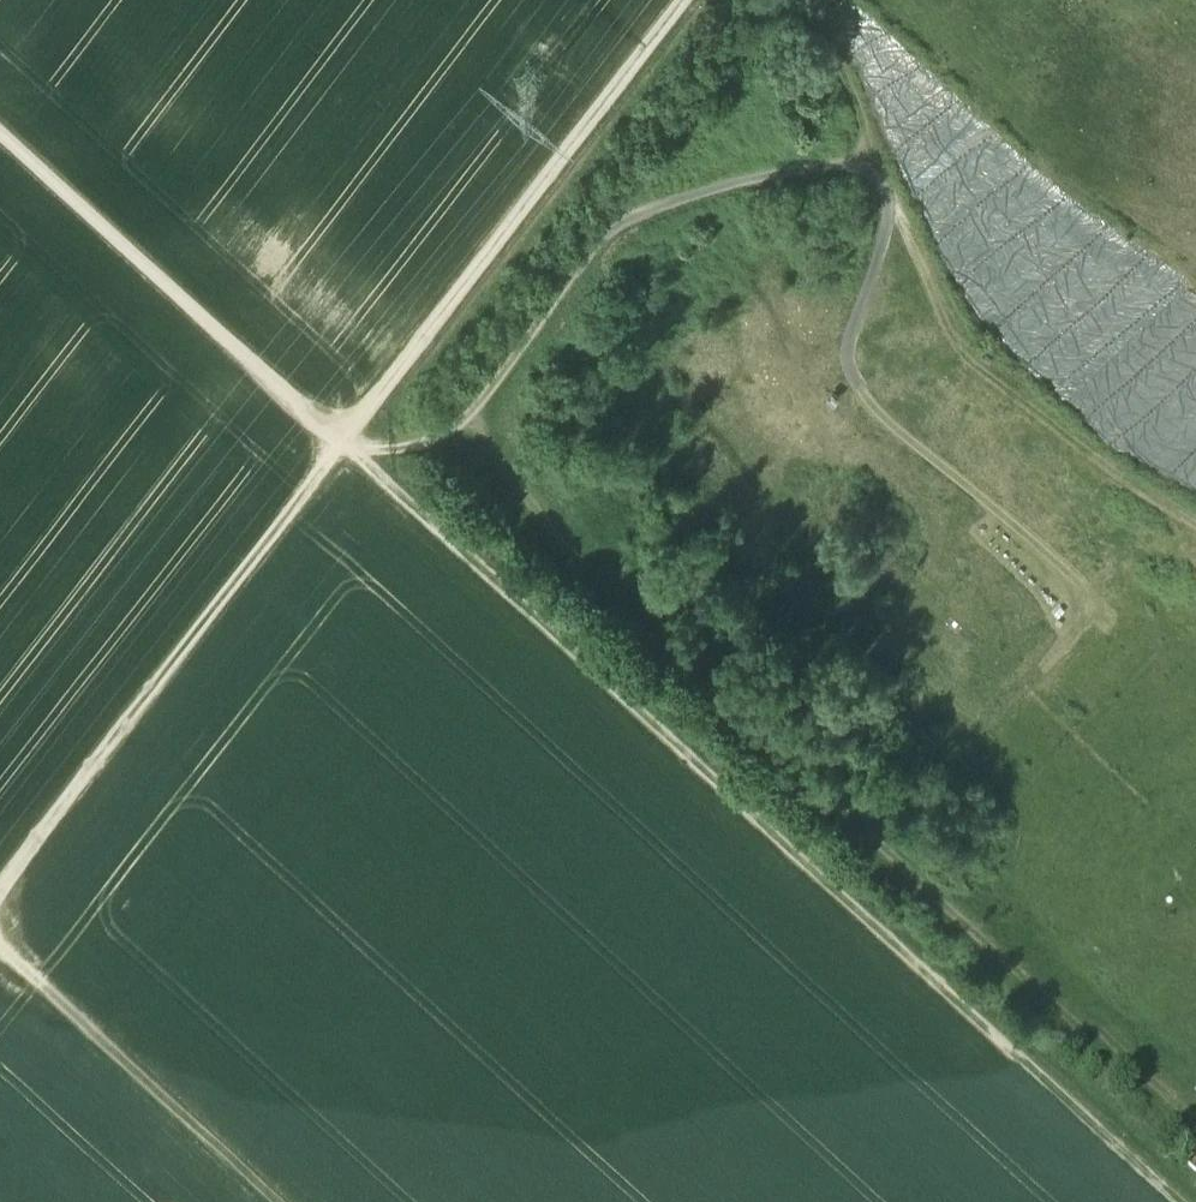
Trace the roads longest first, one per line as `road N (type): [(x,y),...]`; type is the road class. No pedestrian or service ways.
road 1 (track): [(1195,517),(1115,470),(963,348),(893,188),(877,164),(857,156),(792,164),(620,213),(464,417),(604,583),(758,741),(828,799),(882,818),(933,877),(1195,1129)]
road 2 (track): [(1187,1201),(346,437)]
road 3 (track): [(0,892),(346,437)]
road 4 (track): [(346,437),(684,0)]
road 5 (track): [(0,133),(346,437)]
road 6 (track): [(278,1201),(0,950)]
road 7 (track): [(898,201),(851,362),(857,393),(916,448)]

